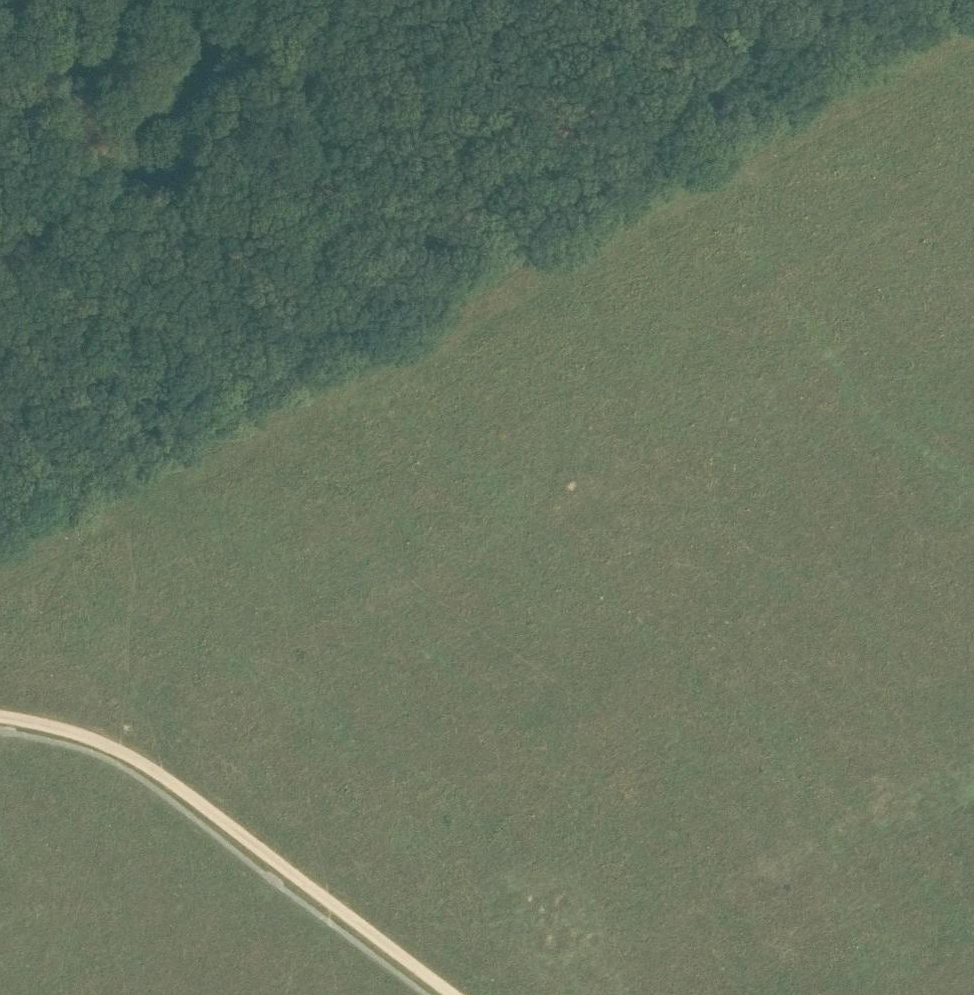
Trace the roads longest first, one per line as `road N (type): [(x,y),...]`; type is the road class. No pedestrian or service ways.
road 1 (track): [(0,715),(86,735),(162,773),(455,994)]

